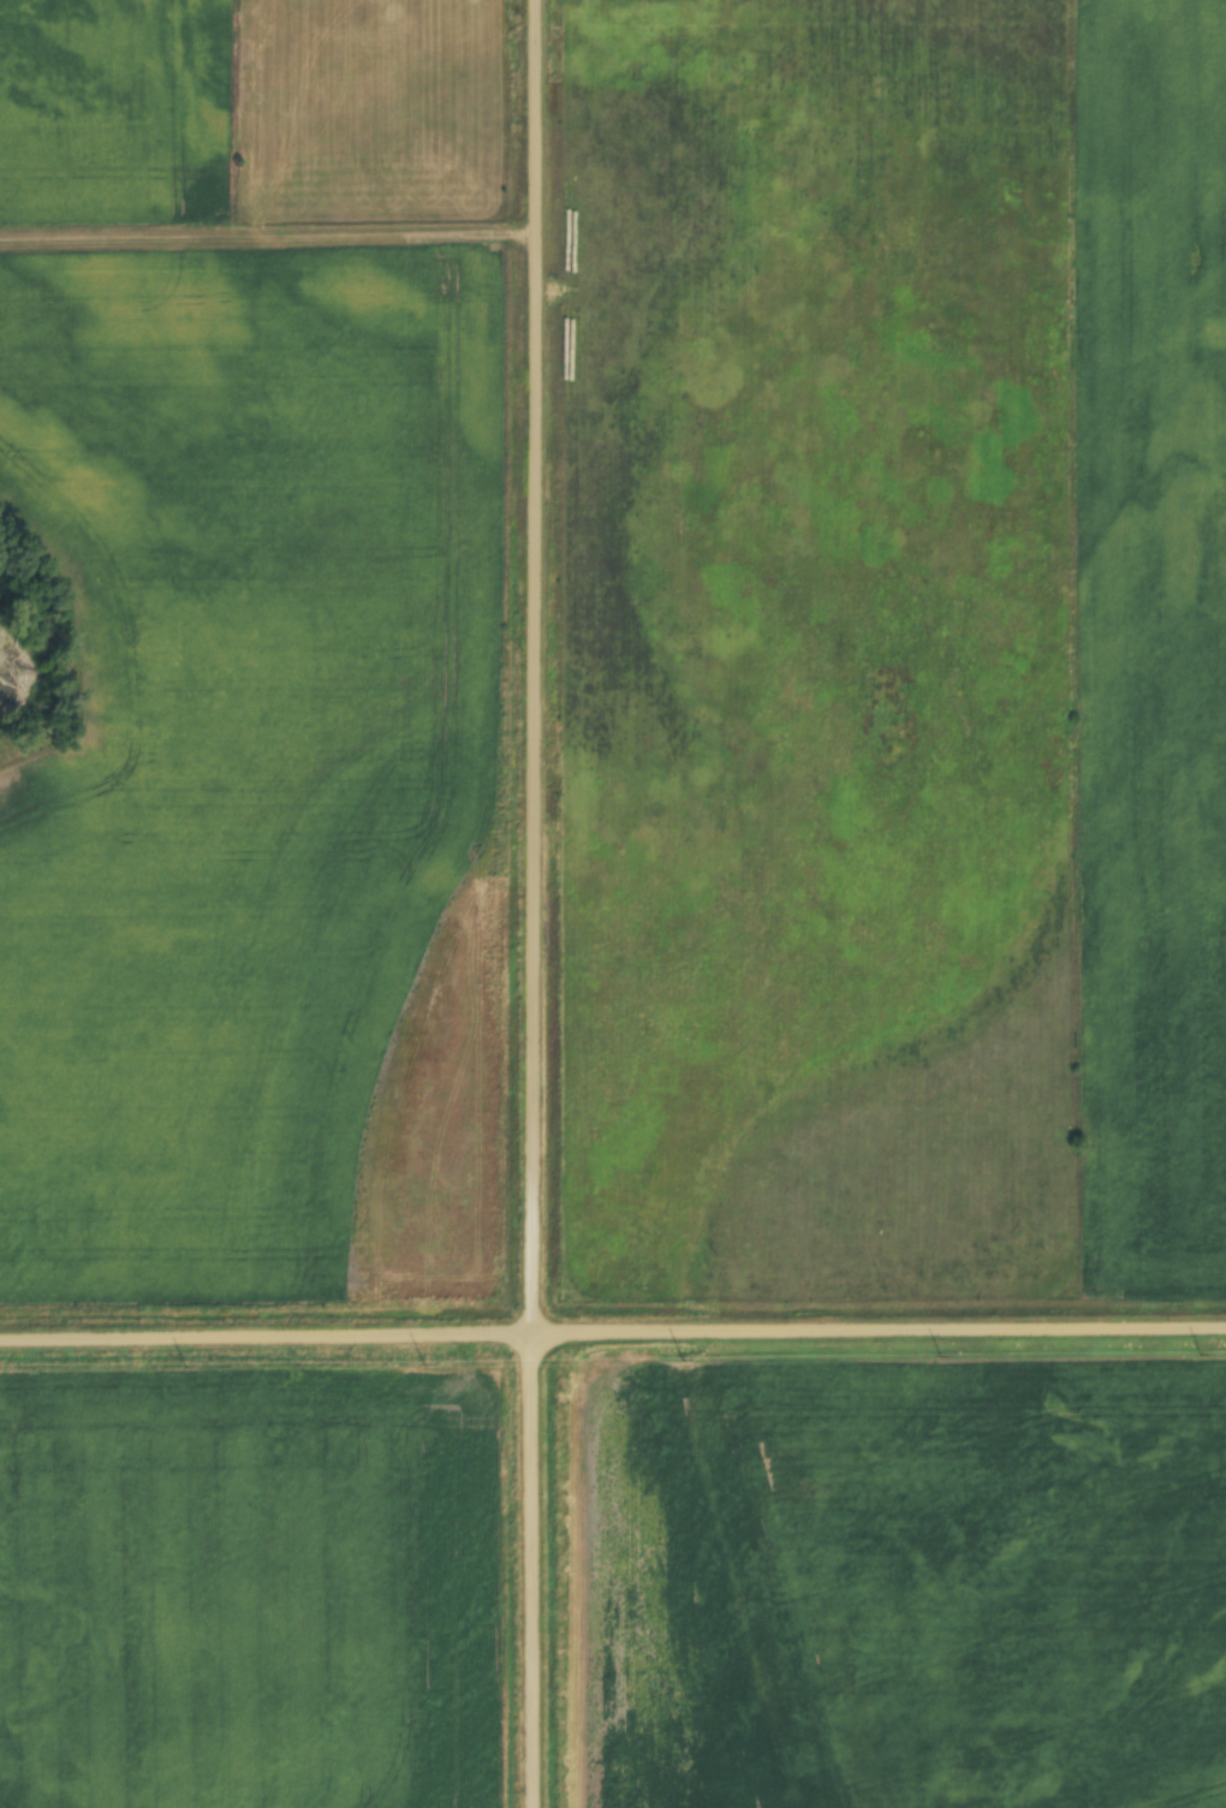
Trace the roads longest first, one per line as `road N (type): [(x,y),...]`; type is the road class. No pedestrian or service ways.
road 1 (residential): [(531,1807),(533,0)]
road 2 (residential): [(1225,1326),(0,1339)]

